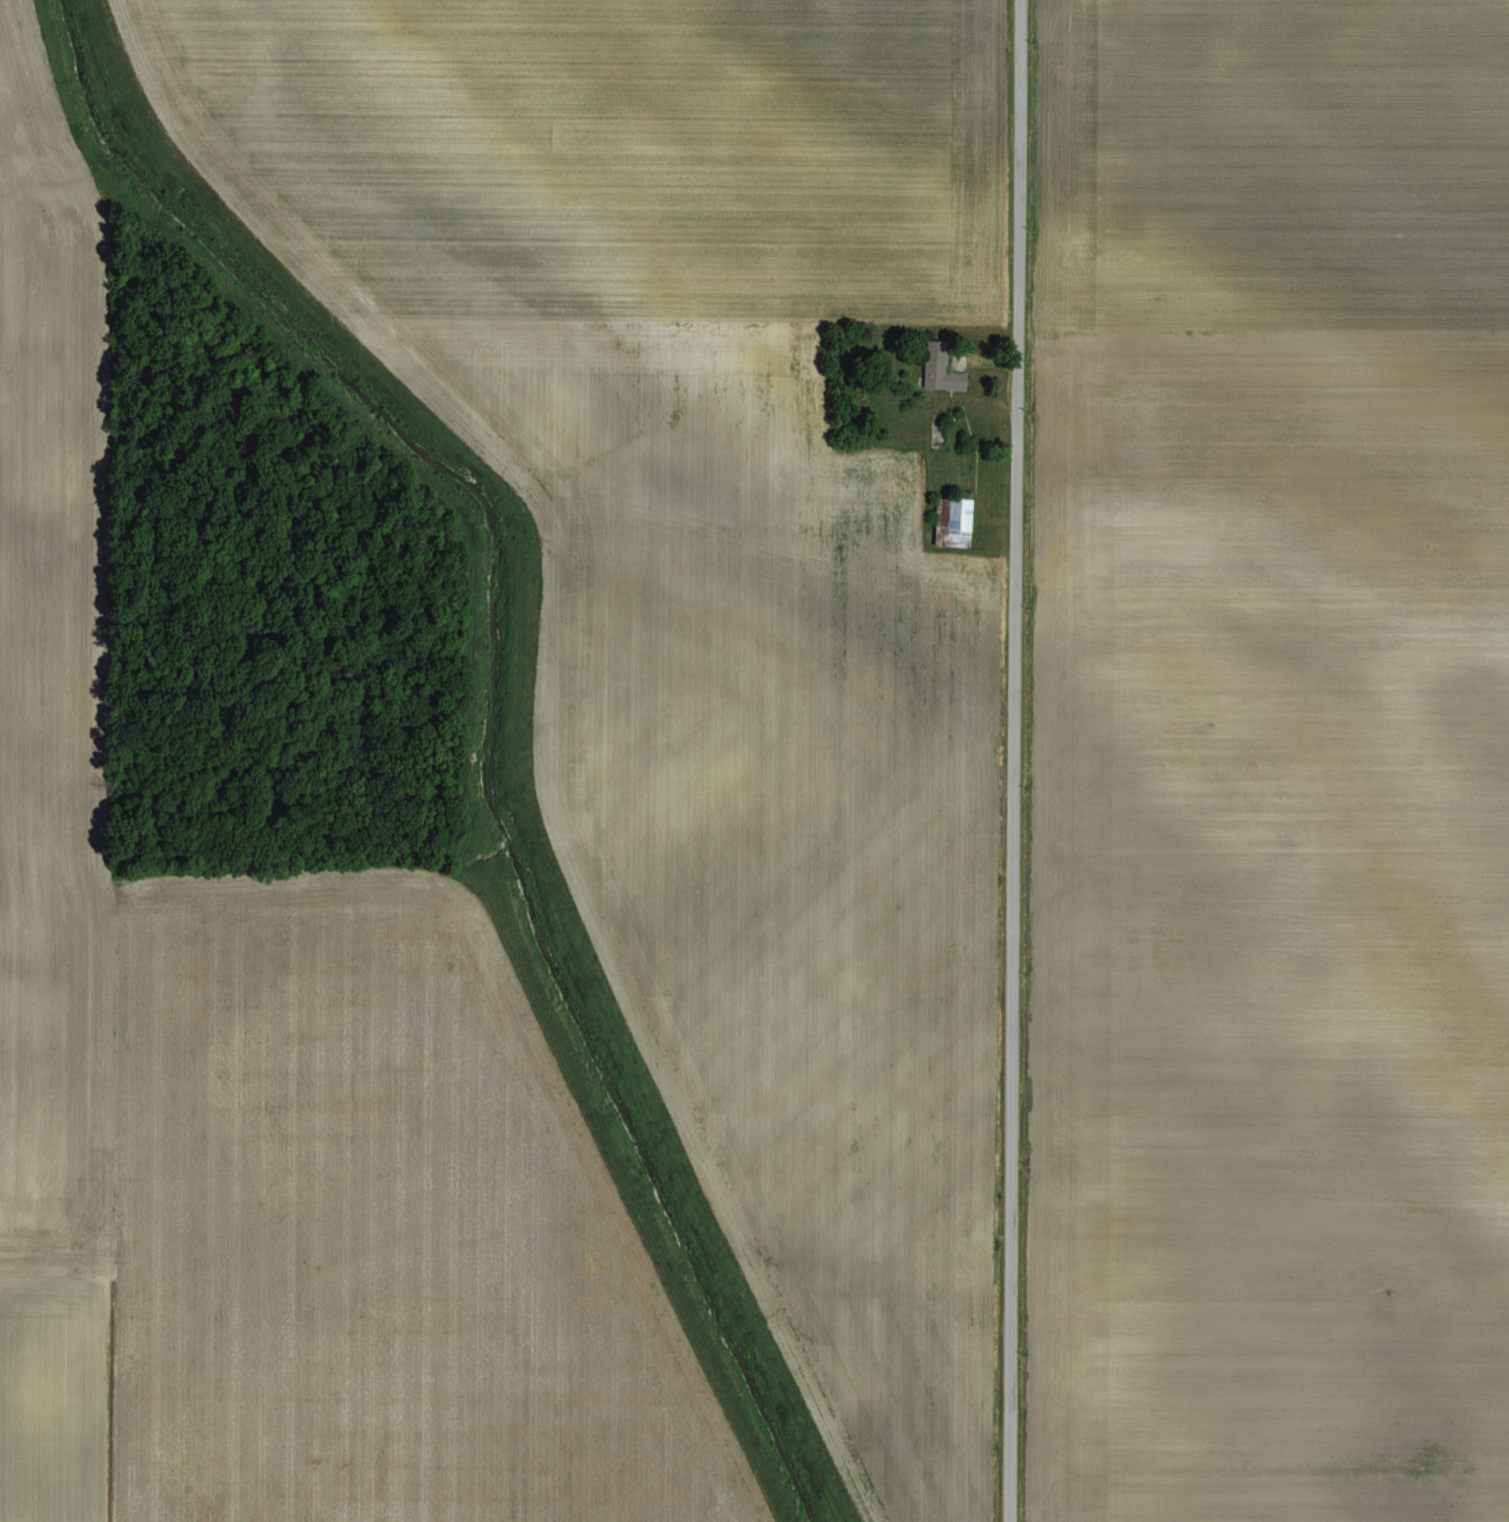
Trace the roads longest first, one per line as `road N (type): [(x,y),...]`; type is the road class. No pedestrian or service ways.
road 1 (residential): [(1006,1521),(1015,0)]

